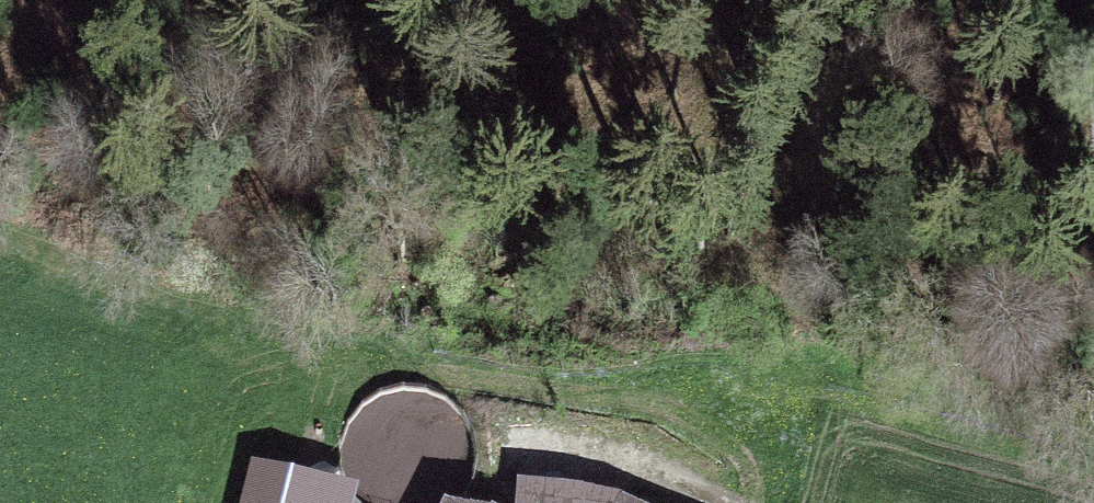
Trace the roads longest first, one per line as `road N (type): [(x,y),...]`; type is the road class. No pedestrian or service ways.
road 1 (track): [(1093,411),(871,371),(732,377),(113,231),(0,182)]

